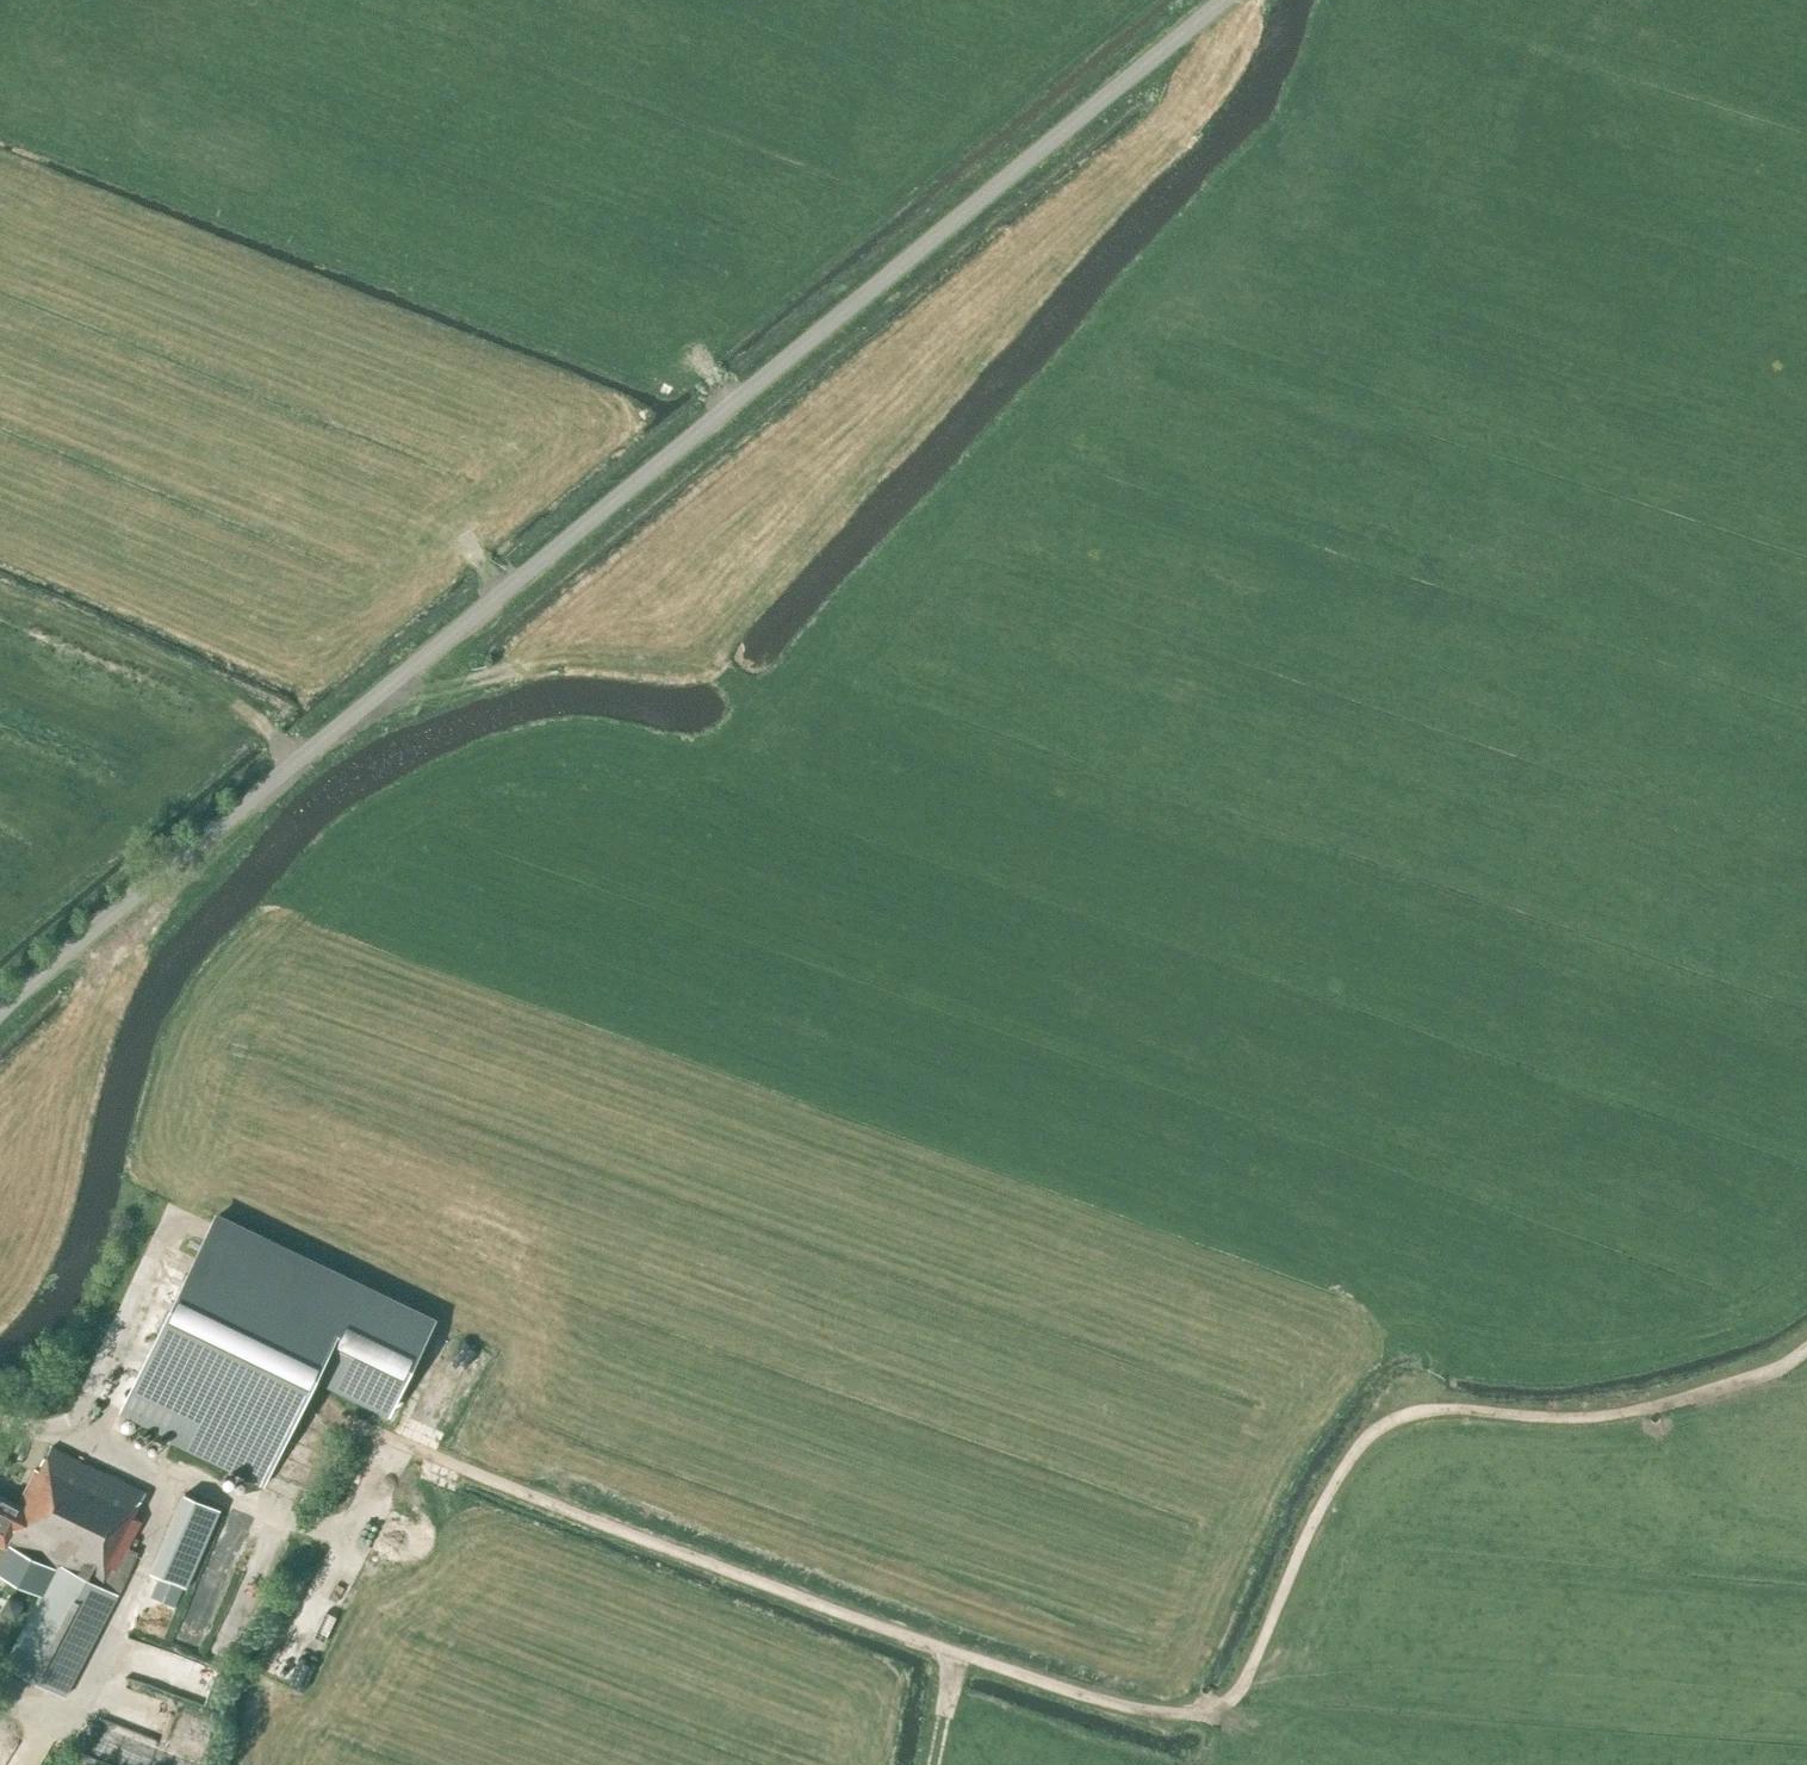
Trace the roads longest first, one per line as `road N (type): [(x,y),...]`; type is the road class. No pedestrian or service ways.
road 1 (unclassified): [(0,1023),(232,817),(1222,0)]

